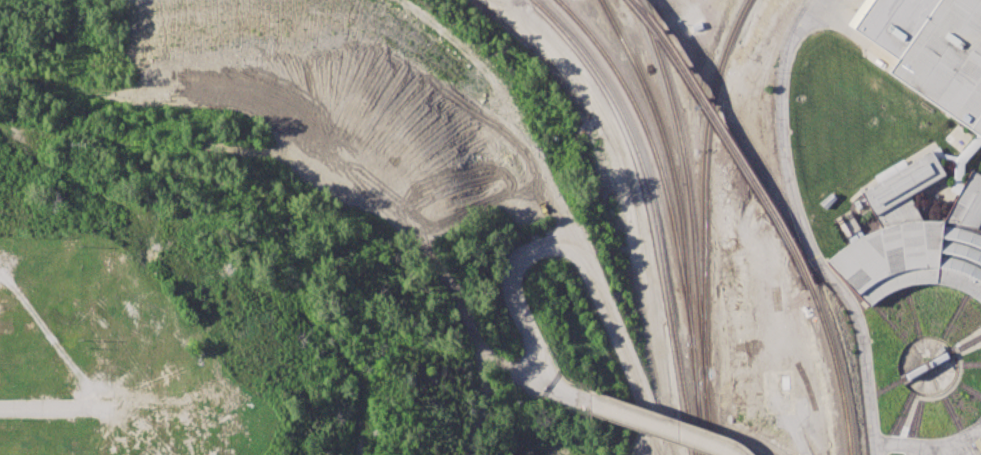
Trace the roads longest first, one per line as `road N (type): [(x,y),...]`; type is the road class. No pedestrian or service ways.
road 1 (residential): [(740,454),(595,404)]

